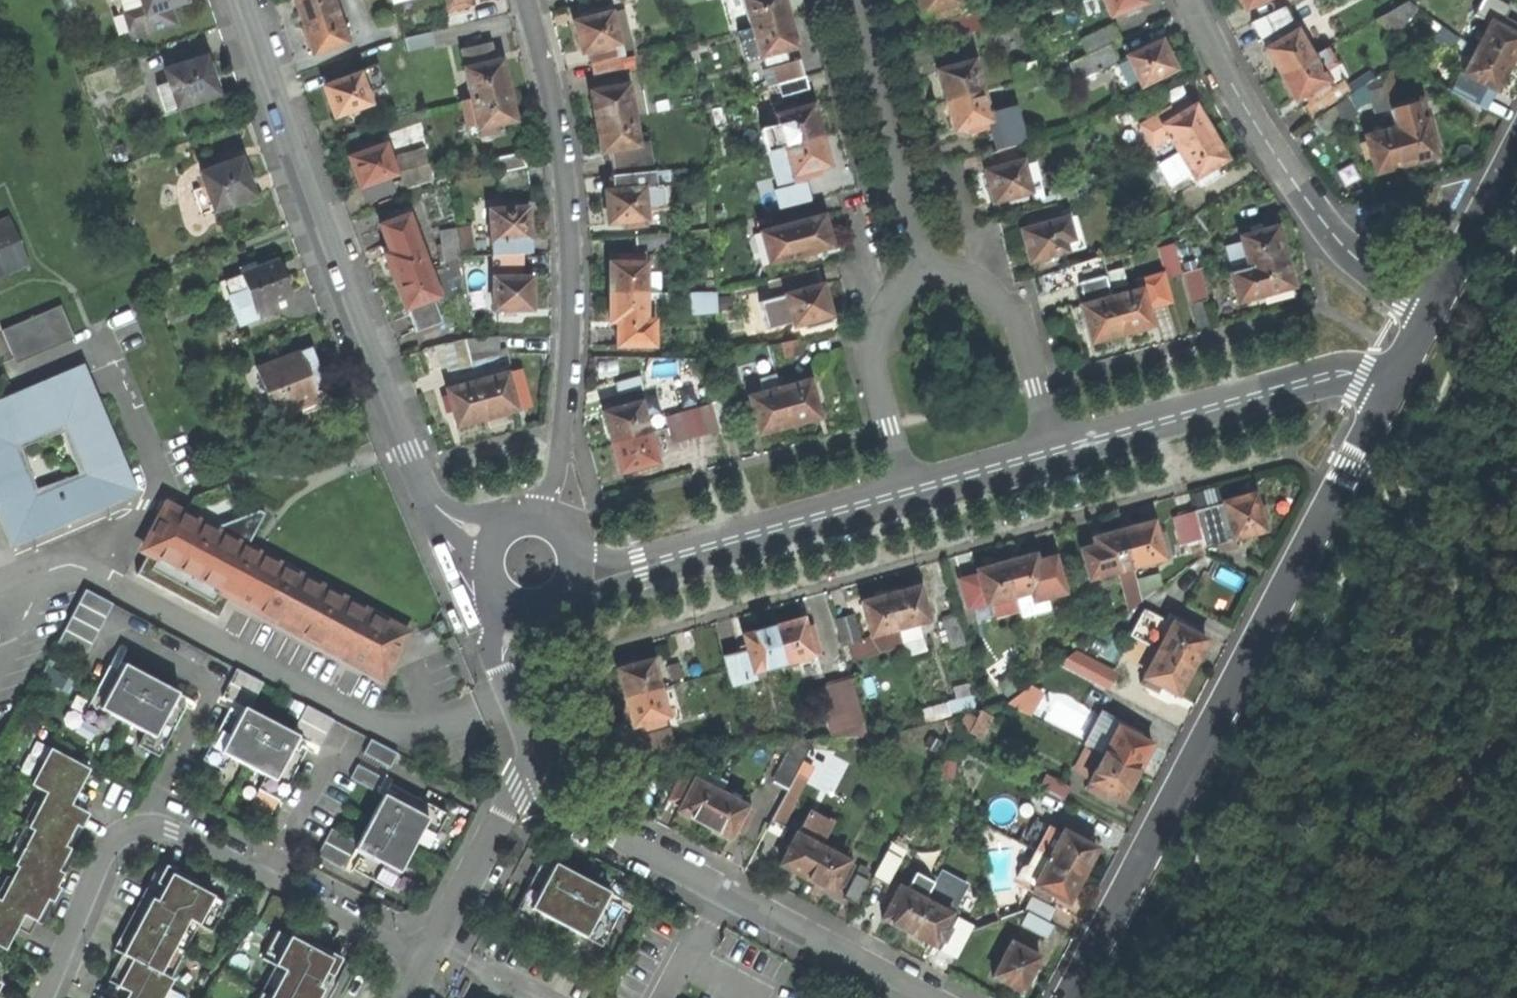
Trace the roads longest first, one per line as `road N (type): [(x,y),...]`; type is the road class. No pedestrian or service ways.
road 1 (unclassified): [(1406,354),(1065,997)]
road 2 (residential): [(241,0),(408,457),(443,523),(486,564)]
road 3 (residential): [(525,0),(562,160),(569,266),(566,439),(562,468),(533,518)]
road 4 (residential): [(45,997),(108,847),(146,828),(193,841),(428,964)]
road 5 (residential): [(536,774),(560,811),(925,997)]
road 6 (residential): [(1406,354),(1266,142),(1190,0)]
road 7 (residential): [(1057,454),(1406,354)]
road 8 (residential): [(927,277),(851,0)]
road 9 (residential): [(645,566),(909,493)]
road 10 (unclassified): [(1516,133),(1406,354)]
road 11 (residential): [(1057,454),(1008,310),(975,284),(927,277)]
road 12 (residential): [(927,277),(906,287),(876,334),(874,357),(909,493)]
road 13 (residential): [(536,774),(518,790),(428,964)]
road 14 (residential): [(909,493),(1057,454)]

